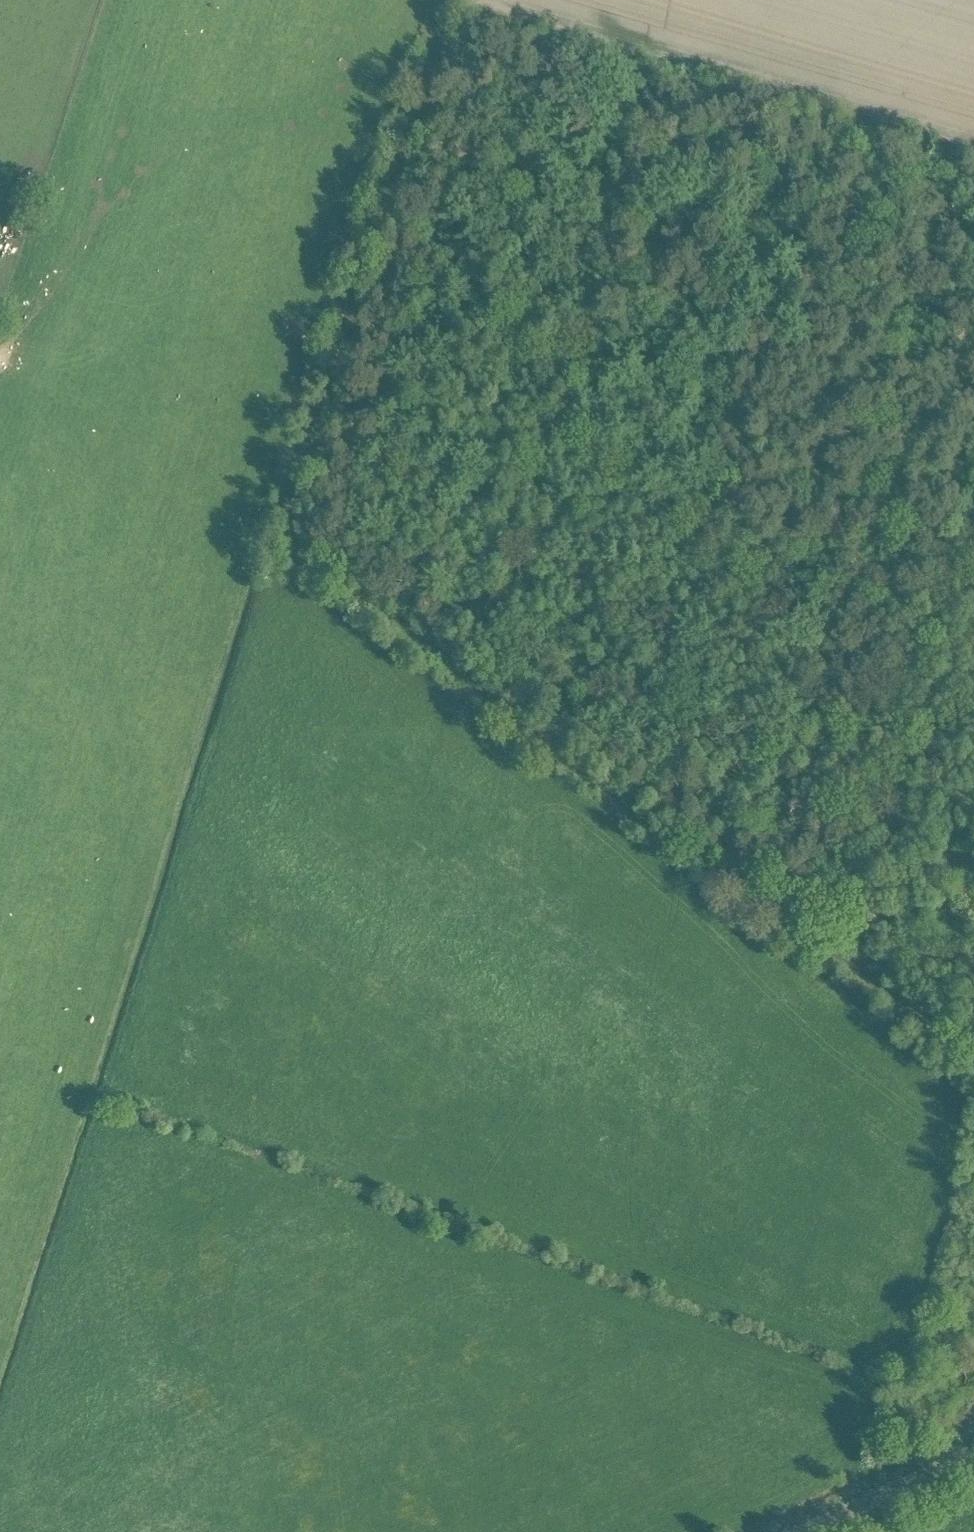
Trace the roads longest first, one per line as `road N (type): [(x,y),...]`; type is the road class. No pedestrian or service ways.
road 1 (tertiary): [(805,1531),(973,1455)]

